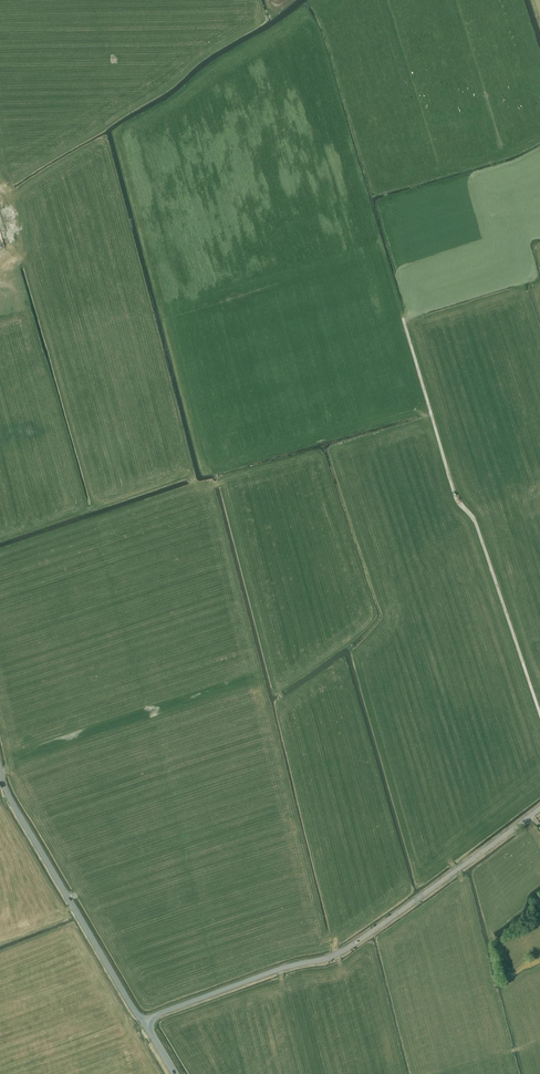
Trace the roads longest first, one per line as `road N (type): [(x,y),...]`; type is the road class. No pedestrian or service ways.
road 1 (unclassified): [(143,1020),(335,954),(539,808)]
road 2 (tertiary): [(143,1020),(0,772)]

